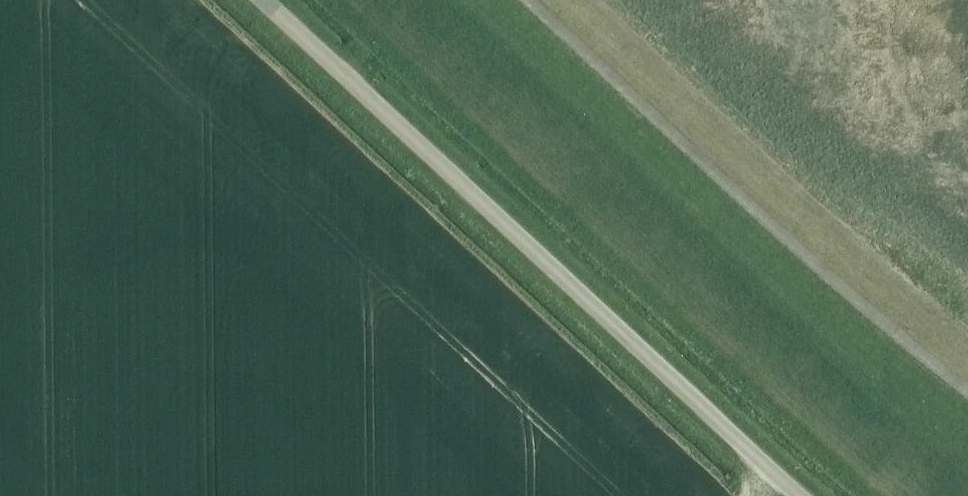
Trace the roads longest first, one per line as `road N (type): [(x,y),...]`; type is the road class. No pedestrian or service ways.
road 1 (unclassified): [(801,495),(263,0)]

